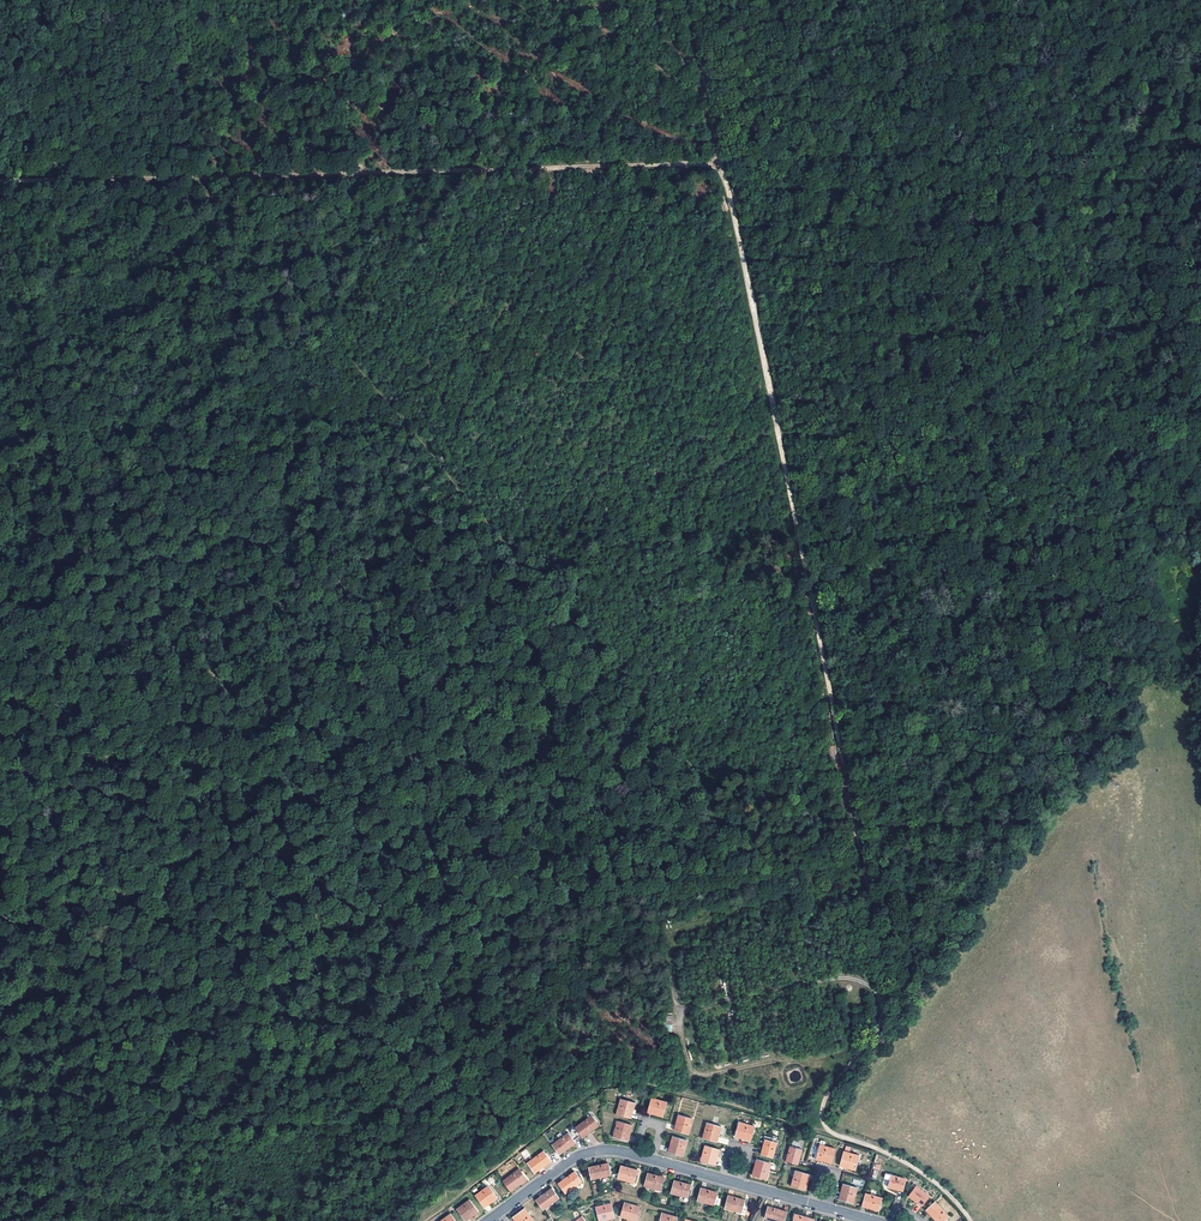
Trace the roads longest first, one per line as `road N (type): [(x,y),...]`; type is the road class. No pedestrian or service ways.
road 1 (track): [(855,824),(721,163)]
road 2 (track): [(207,181),(721,163)]
road 3 (track): [(1132,487),(1100,547),(1090,587),(1094,656),(1074,690),(1015,738),(855,824)]
road 4 (residential): [(872,1220),(605,1150),(566,1162),(487,1220)]
road 5 (track): [(855,824),(793,845),(603,882)]
road 6 (track): [(0,185),(207,181)]
road 7 (track): [(882,1001),(855,824)]
road 8 (track): [(970,1220),(924,1174),(832,1131)]
road 9 (track): [(721,163),(692,0)]
road 10 (track): [(832,1131),(826,1097),(879,1028),(882,1001)]
road 11 (track): [(695,1095),(832,1131)]

